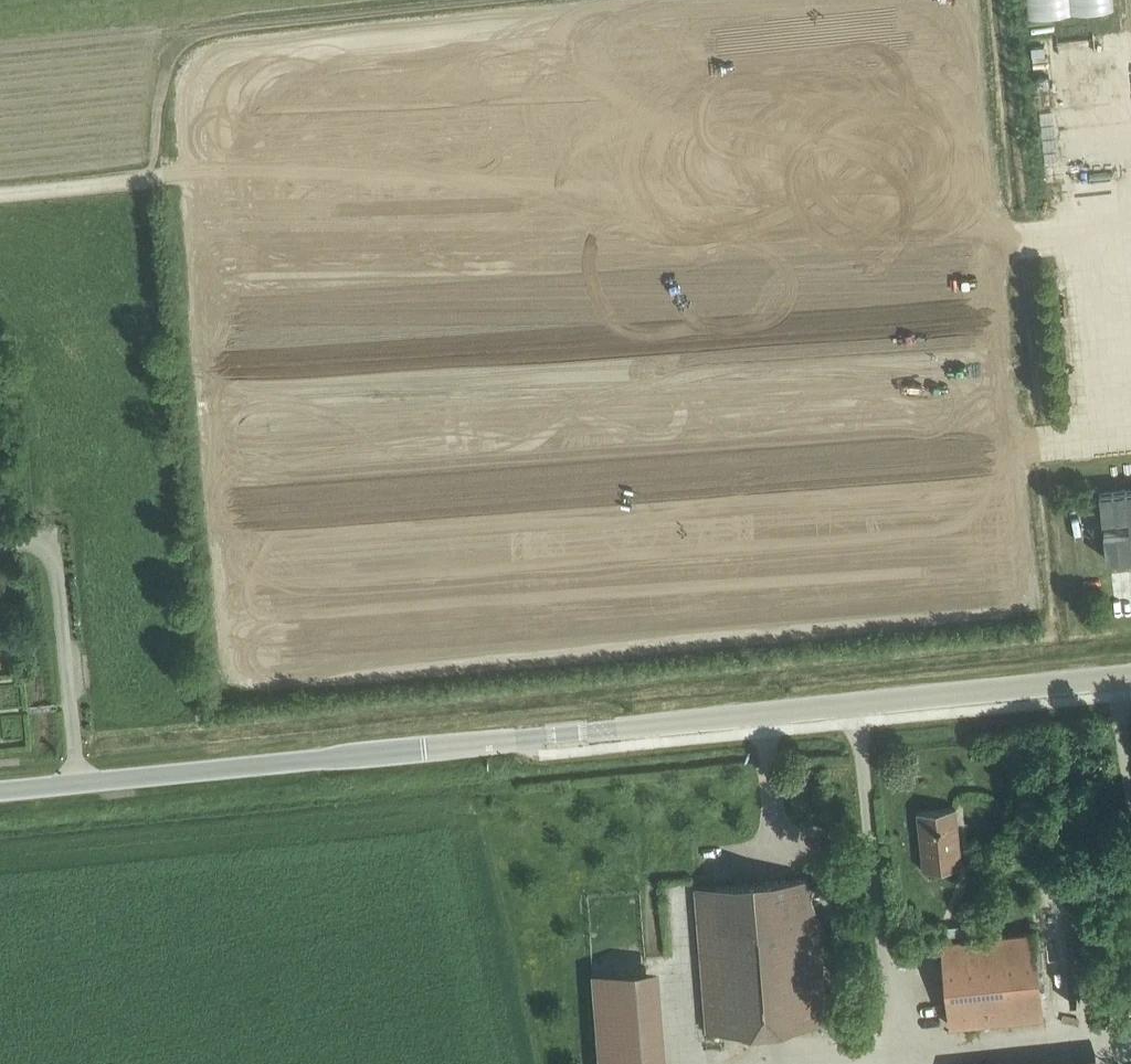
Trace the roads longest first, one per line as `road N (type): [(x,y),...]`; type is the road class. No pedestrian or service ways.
road 1 (unclassified): [(0,793),(1130,676)]

